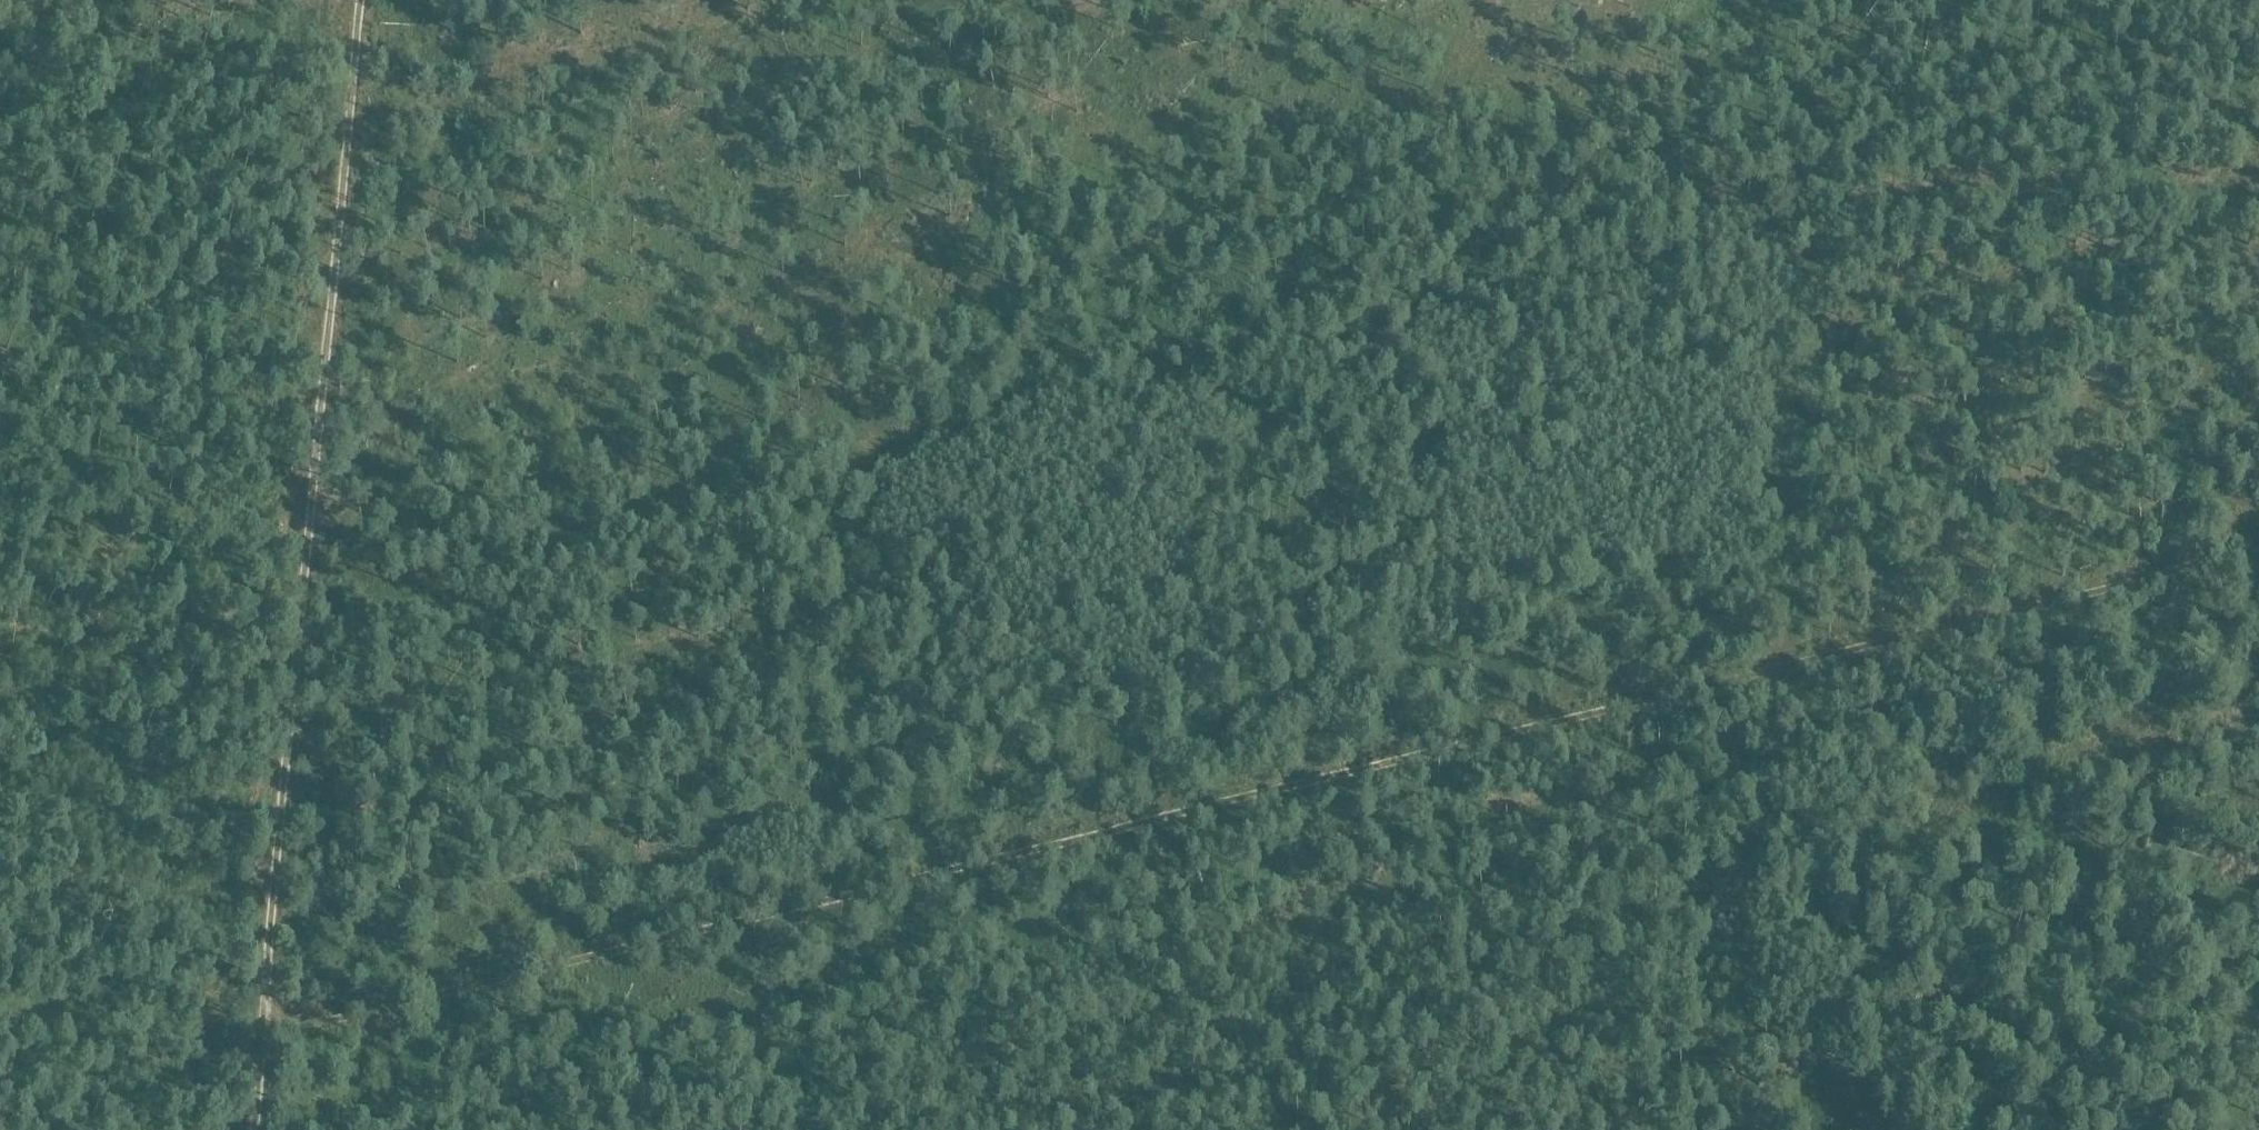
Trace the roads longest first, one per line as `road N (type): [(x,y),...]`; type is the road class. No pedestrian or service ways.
road 1 (track): [(260,1032),(2152,570),(2258,518)]
road 2 (track): [(251,1129),(355,0)]
road 3 (track): [(2152,570),(2258,633)]

